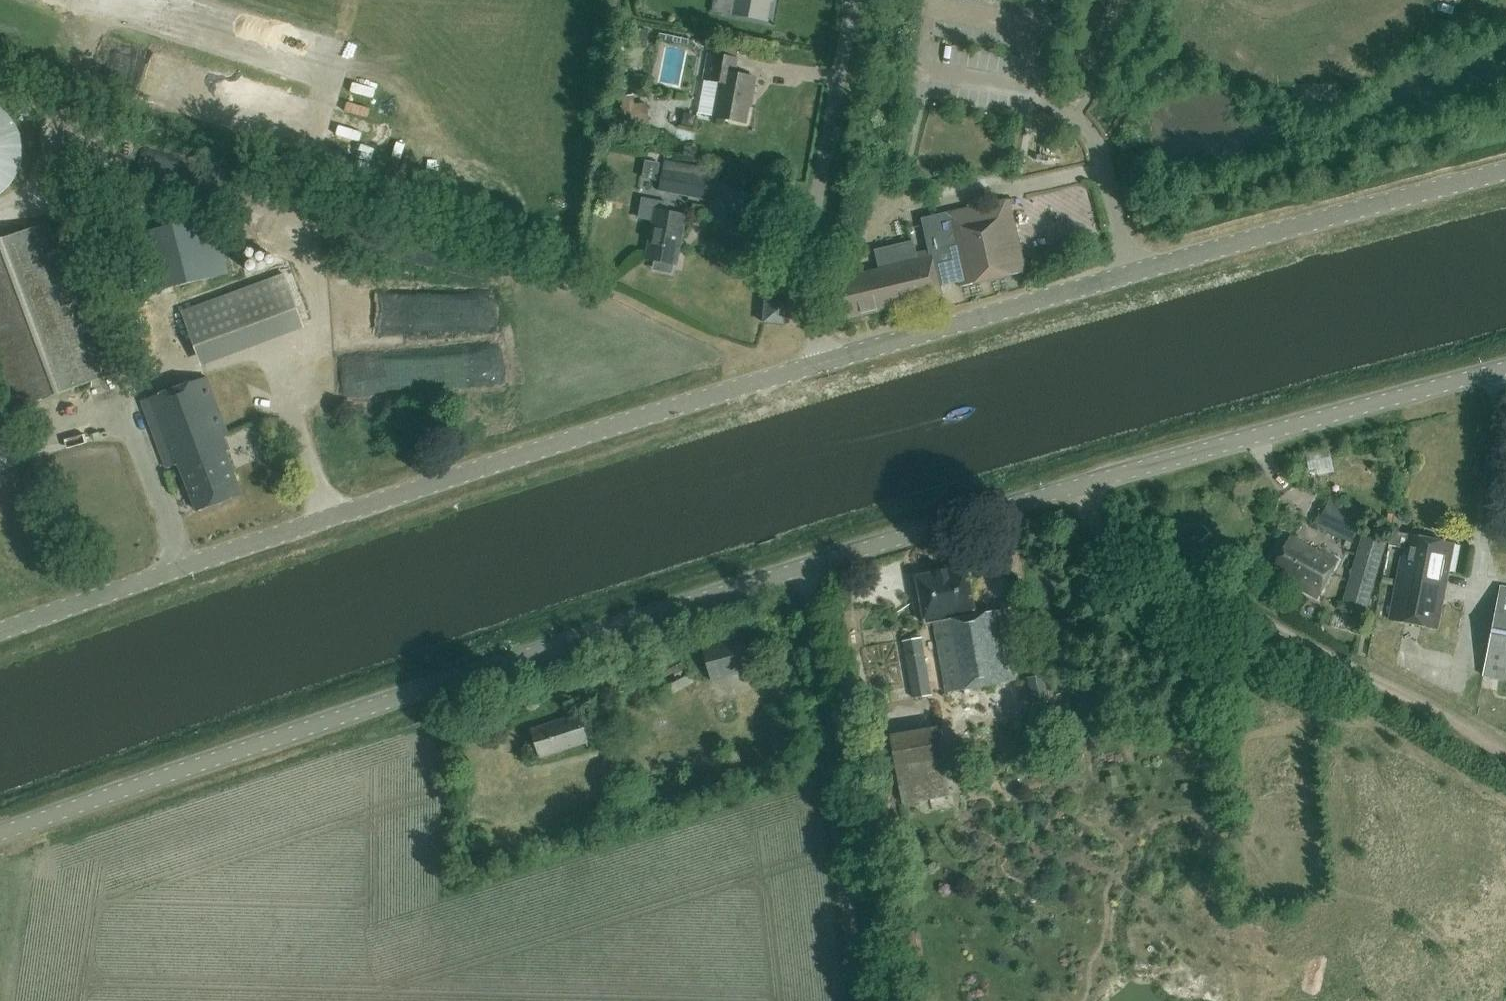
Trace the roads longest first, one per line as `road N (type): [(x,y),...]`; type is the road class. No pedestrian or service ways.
road 1 (tertiary): [(0,834),(807,567),(1505,369)]
road 2 (tertiary): [(825,361),(261,539),(0,633)]
road 3 (tertiary): [(1505,172),(825,361)]
road 4 (track): [(1073,487),(1092,525),(1505,761)]
road 5 (track): [(807,567),(865,1000)]
road 6 (unclassified): [(825,361),(807,244),(852,0)]

